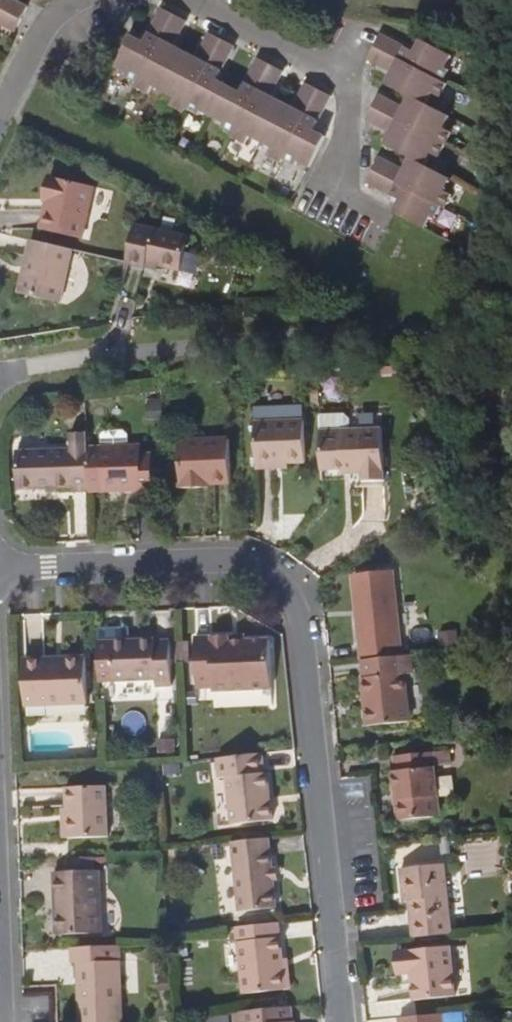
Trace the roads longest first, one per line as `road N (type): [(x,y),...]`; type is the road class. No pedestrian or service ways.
road 1 (residential): [(338,1021),(297,635),(274,584),(227,563),(0,570)]
road 2 (residential): [(186,0),(336,79)]
road 3 (residential): [(336,79),(344,126),(329,190),(378,216)]
road 4 (residential): [(0,376),(148,355)]
road 5 (residential): [(0,107),(36,38),(77,0)]

